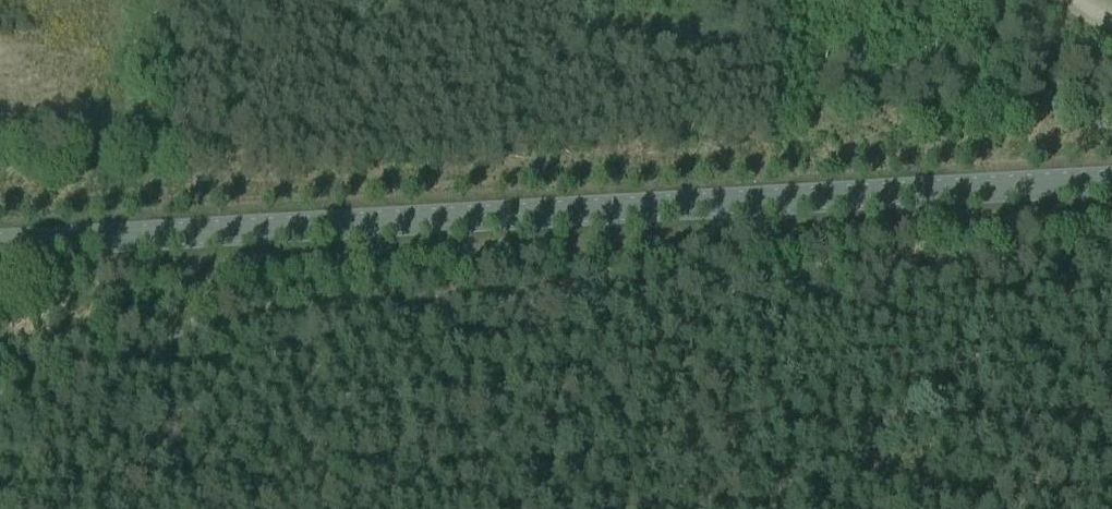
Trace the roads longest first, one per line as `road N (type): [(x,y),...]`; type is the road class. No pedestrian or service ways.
road 1 (primary): [(0,244),(1111,182)]

